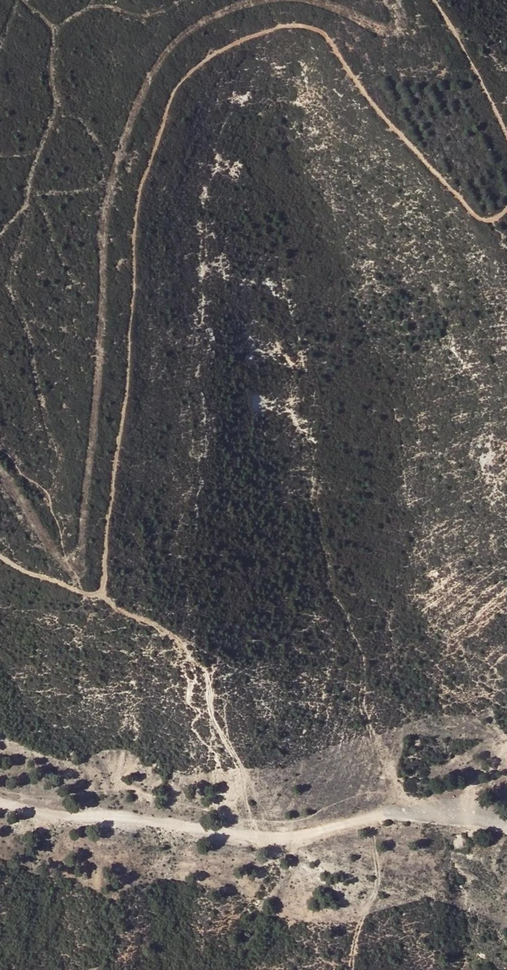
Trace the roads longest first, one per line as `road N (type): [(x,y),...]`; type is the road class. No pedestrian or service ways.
road 1 (track): [(0,541),(20,558),(99,587),(108,579),(139,207),(175,94),(210,50),(288,16),(332,24),(475,204),(494,213),(506,203)]
road 2 (track): [(0,799),(87,821),(301,837),(394,812),(506,826)]
road 3 (track): [(506,127),(475,51),(441,0)]

